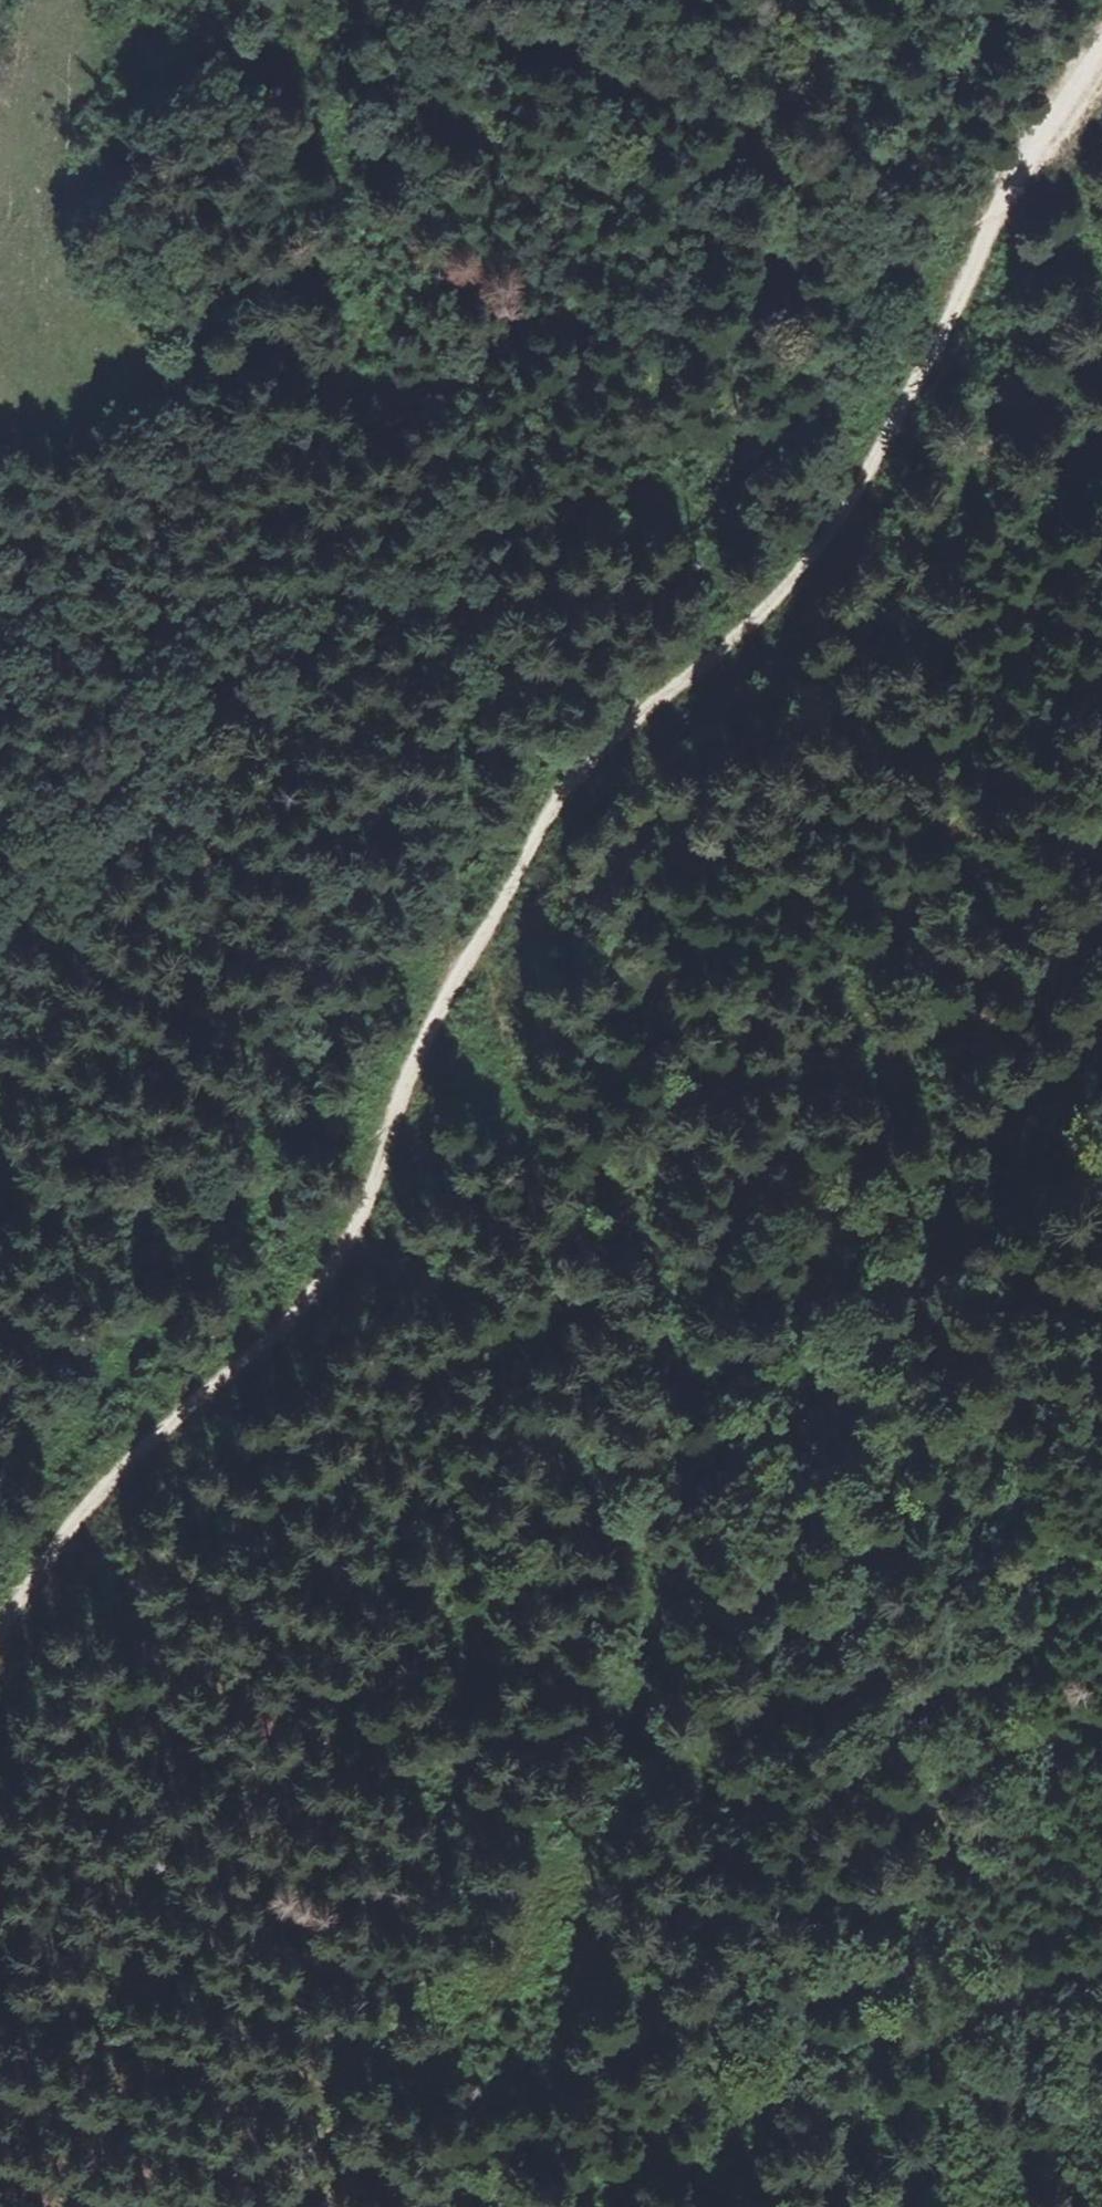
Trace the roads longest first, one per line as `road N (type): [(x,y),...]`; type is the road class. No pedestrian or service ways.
road 1 (track): [(0,1625),(92,1500),(318,1279),(370,1194),(402,1090),(448,993),(535,836),(587,765),(655,700)]
road 2 (track): [(655,700),(737,632),(814,545),(1101,52)]

